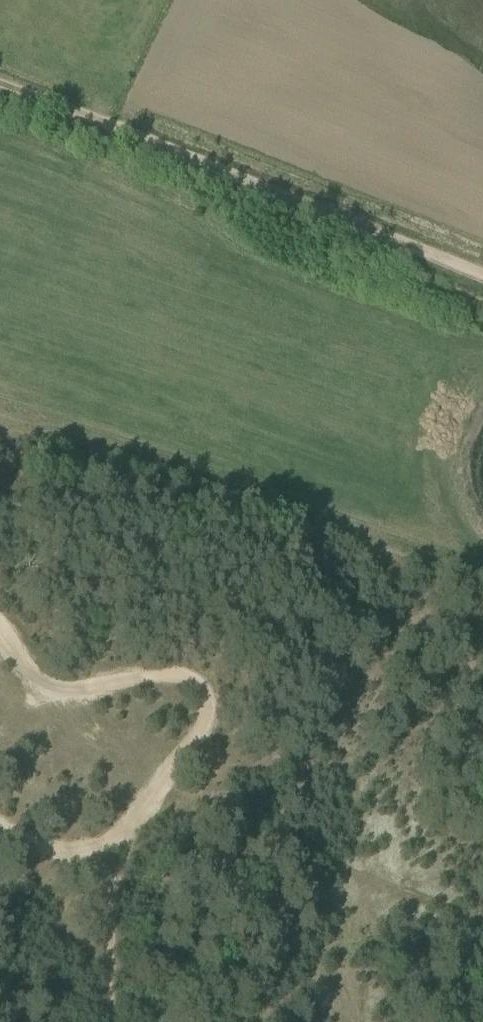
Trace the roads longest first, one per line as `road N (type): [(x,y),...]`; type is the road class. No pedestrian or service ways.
road 1 (track): [(482,275),(0,88)]

